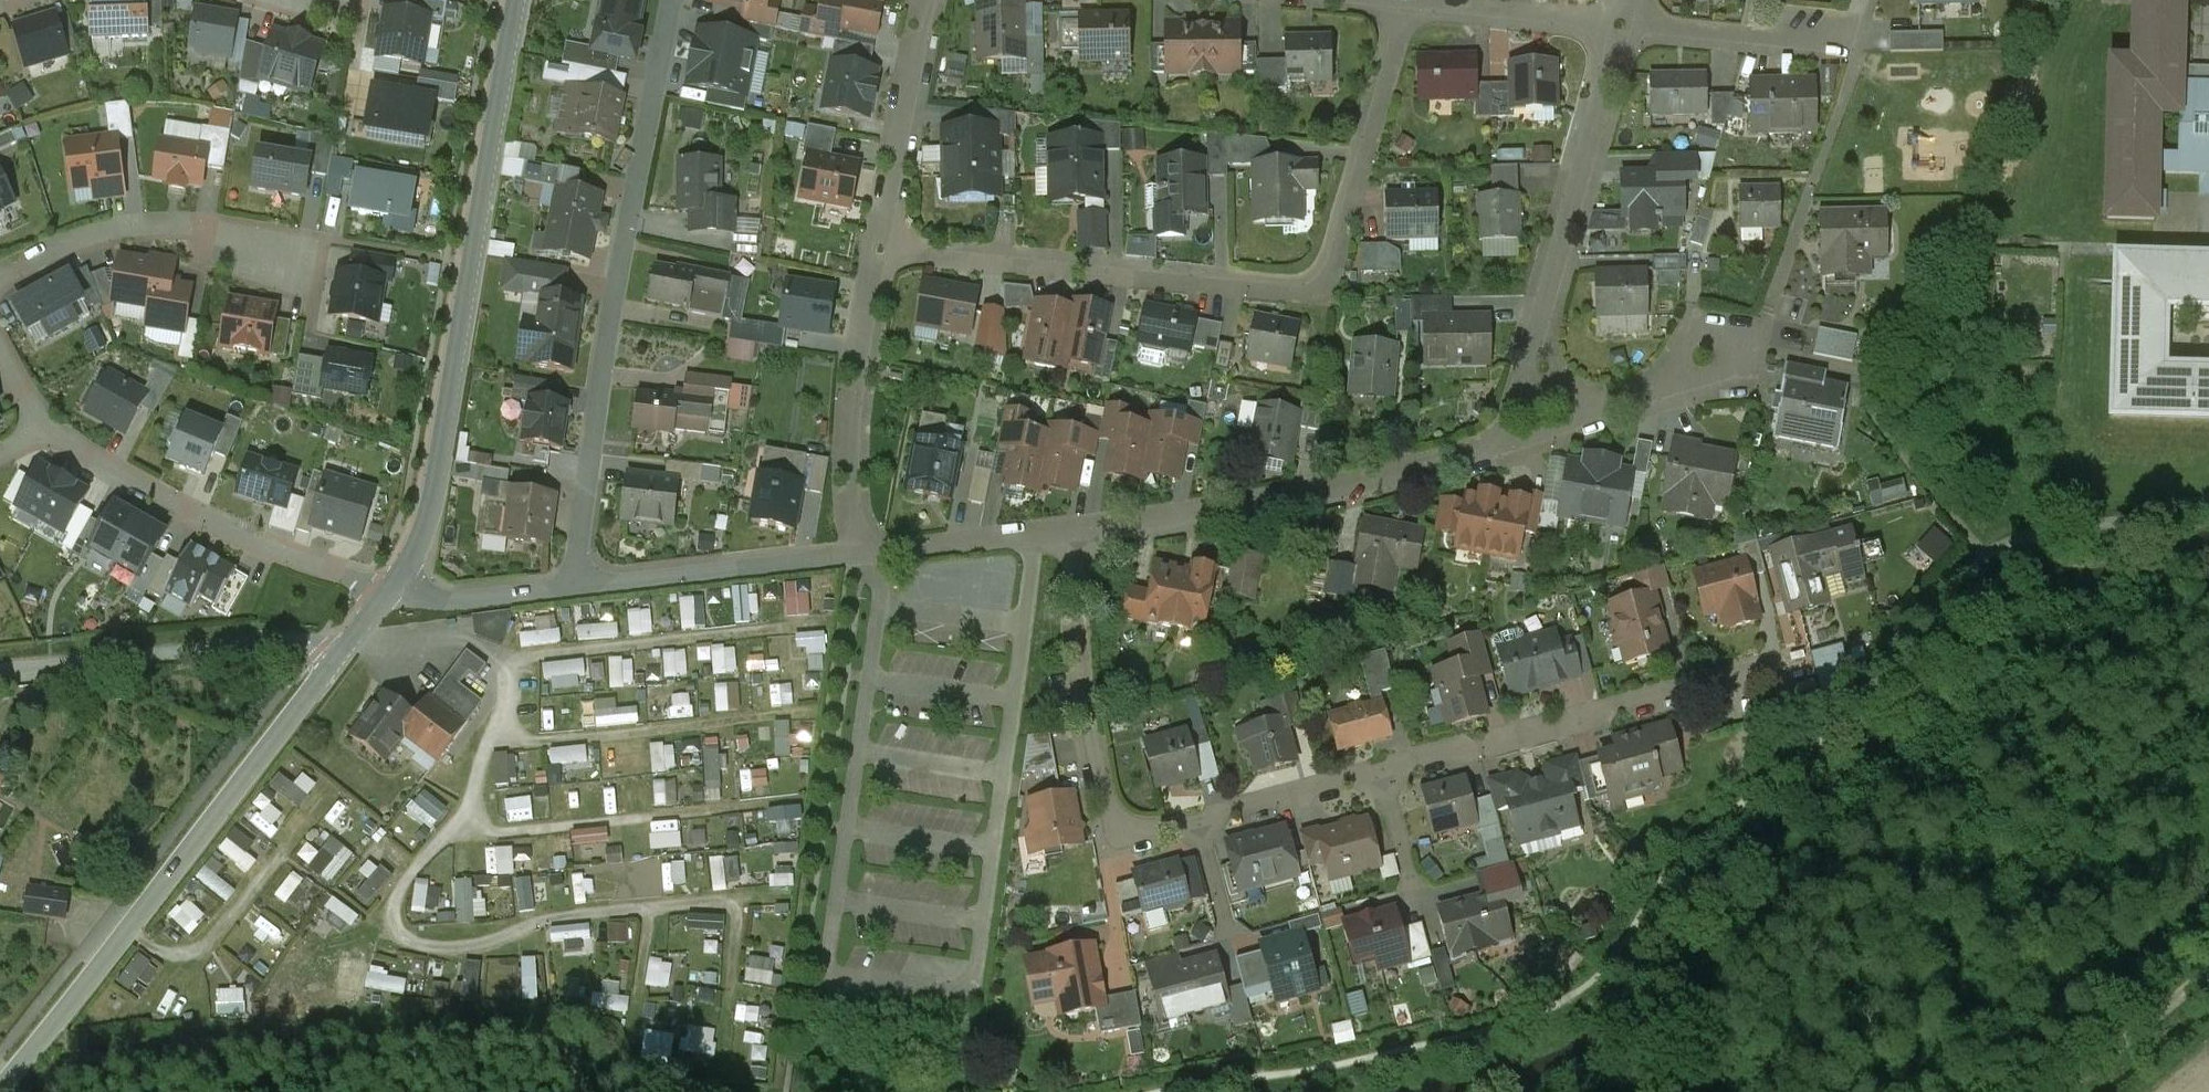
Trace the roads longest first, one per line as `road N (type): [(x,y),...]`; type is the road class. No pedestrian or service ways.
road 1 (residential): [(1073,534),(1099,780),(1121,822),(1139,830),(1163,833),(1703,686),(1765,689)]
road 2 (residential): [(1406,9),(1326,267),(1295,275),(885,247)]
road 3 (unclassified): [(517,0),(432,501),(388,587)]
road 4 (residential): [(675,0),(633,170),(574,584)]
road 5 (unclassified): [(352,631),(124,928),(0,1070)]
road 6 (residential): [(1073,534),(1420,471),(1499,447)]
road 7 (residential): [(1619,34),(1499,447)]
road 8 (residential): [(43,424),(115,474),(300,558),(388,587)]
road 9 (unclassified): [(352,631),(0,672)]
road 10 (residential): [(334,240),(257,240),(192,226),(113,230),(0,276)]
road 11 (residential): [(862,552),(861,433),(885,247)]
road 12 (residential): [(574,584),(862,552)]
road 13 (residential): [(1499,447),(1660,388),(1703,356),(1754,335)]
road 14 (residential): [(885,247),(927,0)]
road 15 (residential): [(1863,37),(1769,43),(1619,34)]
road 16 (residential): [(1619,34),(1406,9)]
road 17 (residential): [(862,552),(1073,534)]
road 18 (residential): [(2208,964),(2053,1091)]
road 19 (residential): [(574,584),(461,600),(388,587)]

